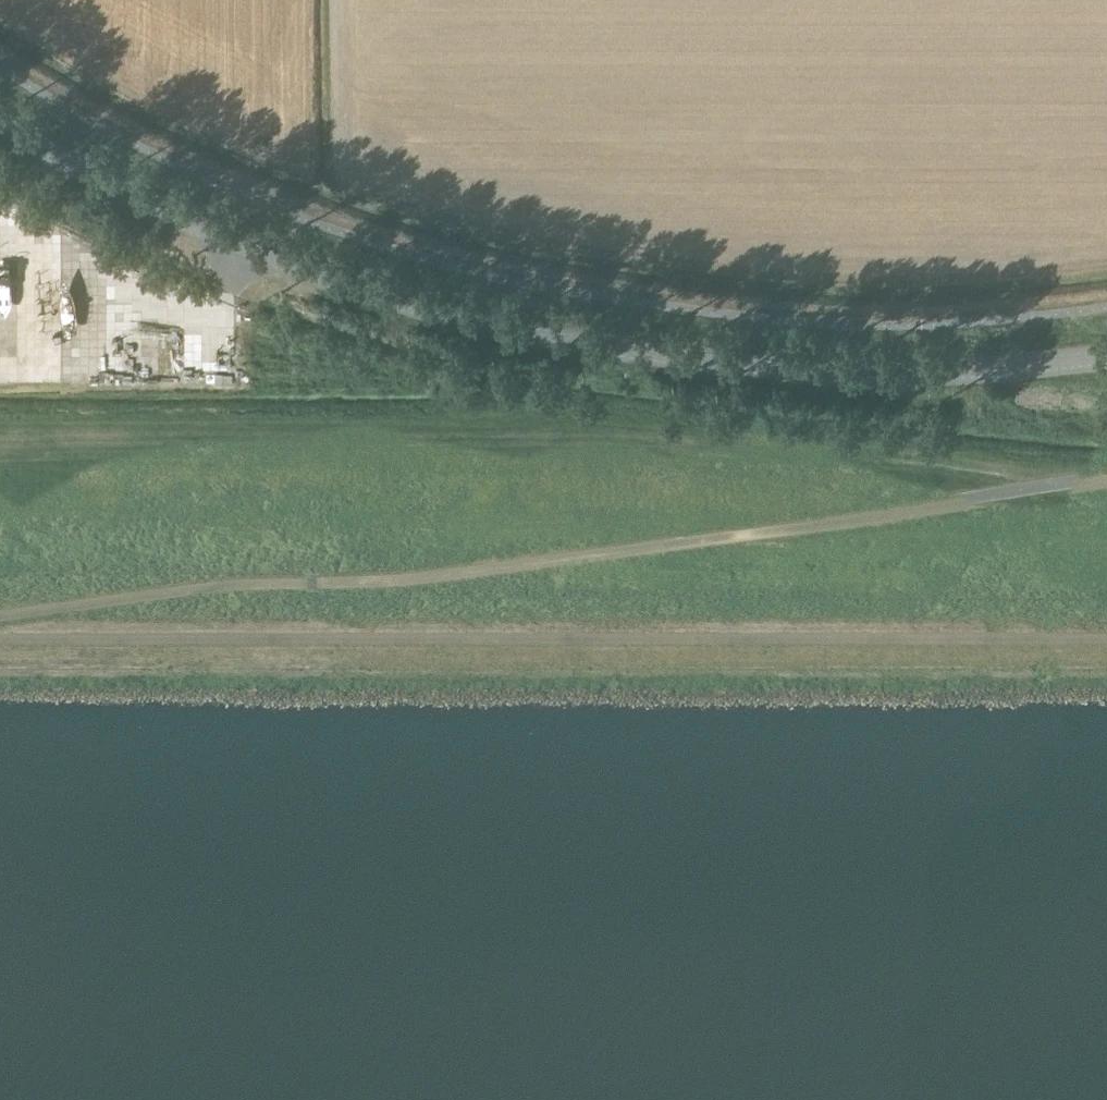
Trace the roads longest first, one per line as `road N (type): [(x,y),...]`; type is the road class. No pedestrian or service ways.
road 1 (unclassified): [(1106,356),(877,377),(533,336),(283,264),(143,204),(0,126)]
road 2 (unclassified): [(0,612),(234,581),(398,577),(1106,476)]

